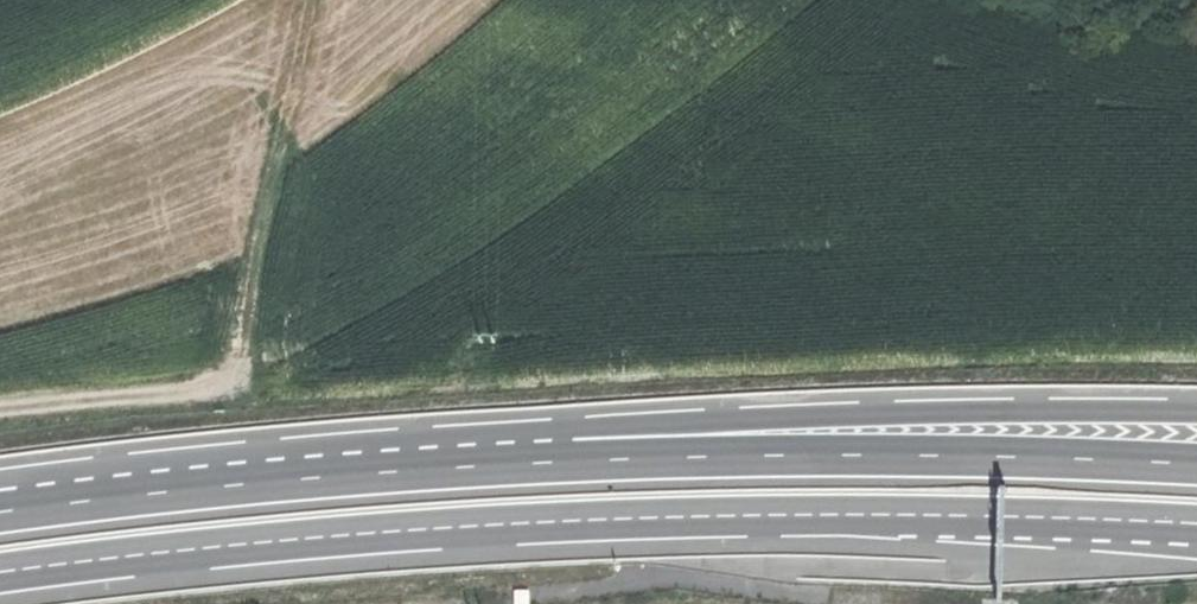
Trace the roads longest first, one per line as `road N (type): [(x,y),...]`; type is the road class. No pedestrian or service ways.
road 1 (trunk): [(0,574),(543,522),(994,517)]
road 2 (trunk): [(1196,412),(575,428),(309,479)]
road 3 (trunk): [(1196,465),(773,456),(309,479)]
road 4 (track): [(0,415),(205,388),(240,359),(308,0)]
road 5 (trunk): [(309,479),(0,514)]
road 6 (trunk): [(994,517),(1196,543)]
road 7 (trunk): [(994,517),(1196,525)]

